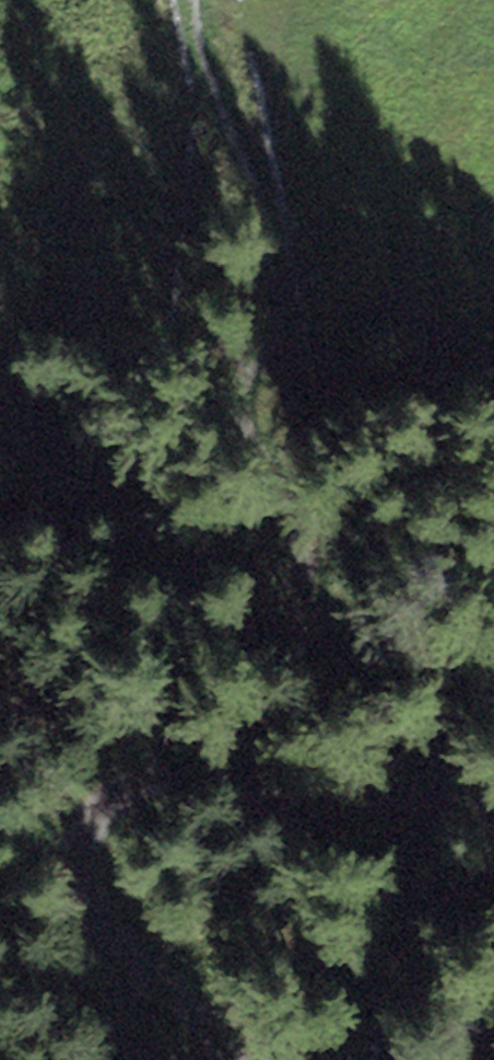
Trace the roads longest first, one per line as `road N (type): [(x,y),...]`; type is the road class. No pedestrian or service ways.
road 1 (track): [(493,808),(164,776),(106,803),(79,858),(115,931),(234,1059)]
road 2 (track): [(0,386),(39,440),(493,712)]
road 3 (track): [(333,42),(297,90),(314,190),(424,311),(493,363)]

